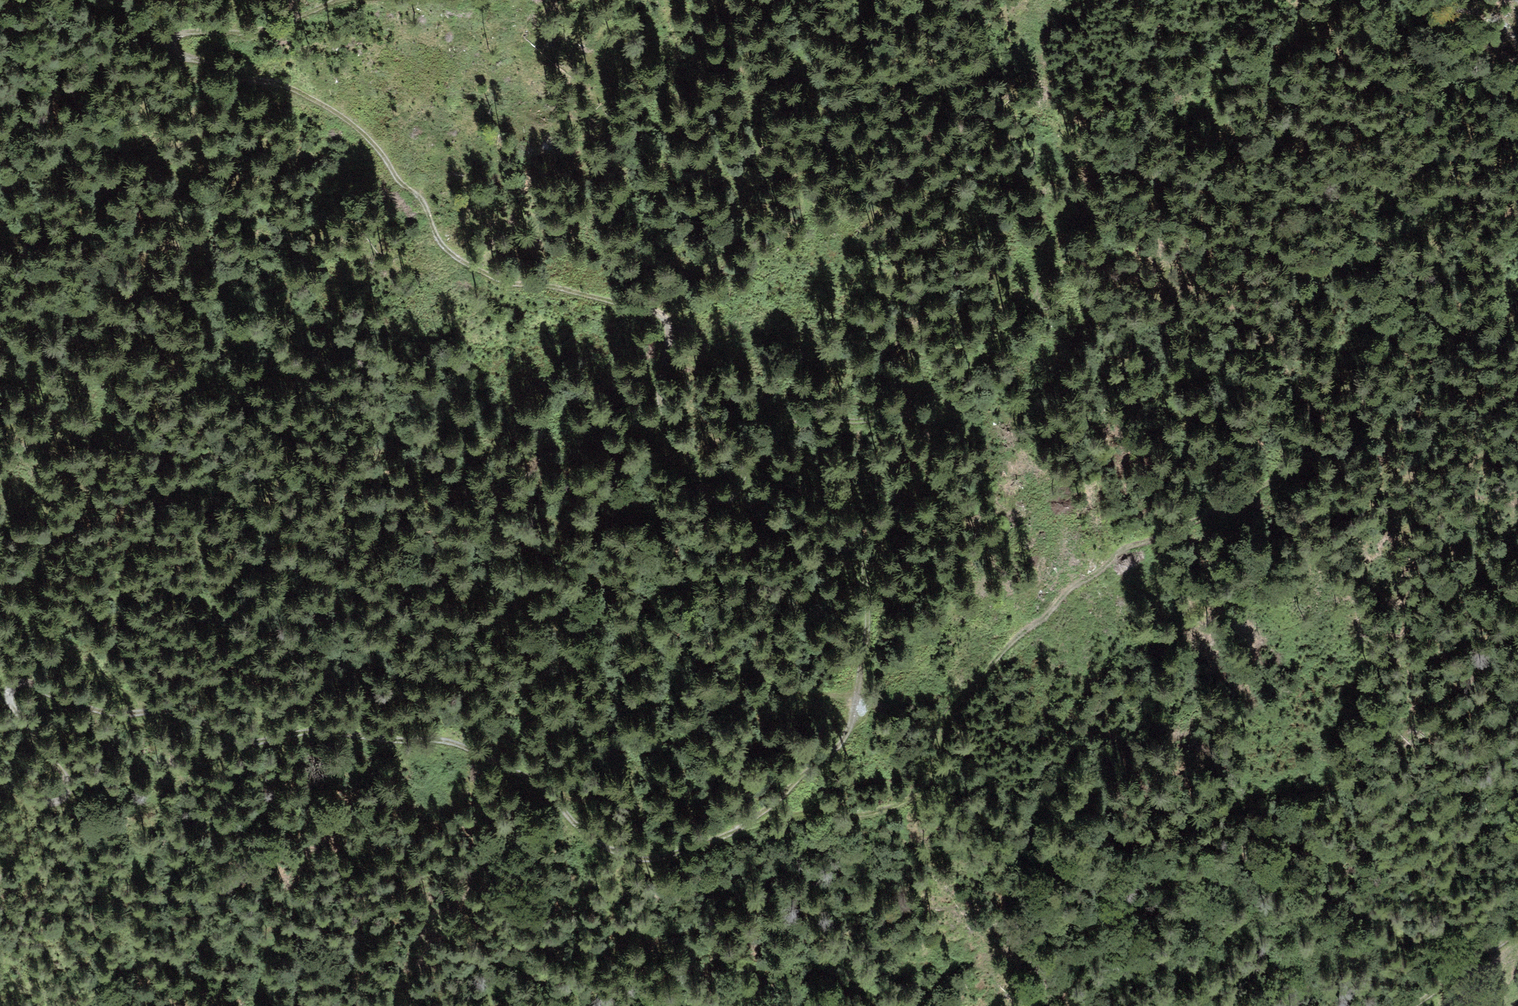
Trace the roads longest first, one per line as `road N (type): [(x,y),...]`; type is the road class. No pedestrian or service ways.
road 1 (track): [(0,783),(19,799),(50,801),(69,786),(9,702),(20,685),(122,714),(162,709),(251,741),(331,730),(443,740),(536,781),(593,841),(624,856),(656,857),(745,829),(845,737),(869,626),(869,544),(903,496),(932,423),(901,414),(853,426),(801,416),(754,450),(734,494),(720,505),(704,494),(659,400),(675,336),(662,317),(545,285),(506,283),(444,251),(422,201),(343,117),(283,85),(176,53),(171,43),(179,34),(253,32),(341,0)]
road 2 (track): [(857,694),(815,696),(720,667),(664,614),(632,605),(490,517),(457,484),(379,478),(233,391),(200,381),(141,330),(0,235)]
road 3 (track): [(745,829),(803,815),(870,816),(911,798),(936,763),(940,727),(960,700),(1076,584),(1123,549),(1392,420),(1441,355),(1517,282)]
road 4 (track): [(932,423),(1040,299),(1058,218),(1134,152),(1307,39),(1330,14),(1331,0)]
road 5 (track): [(0,602),(149,711)]
road 6 (track): [(1414,1005),(1517,930)]

